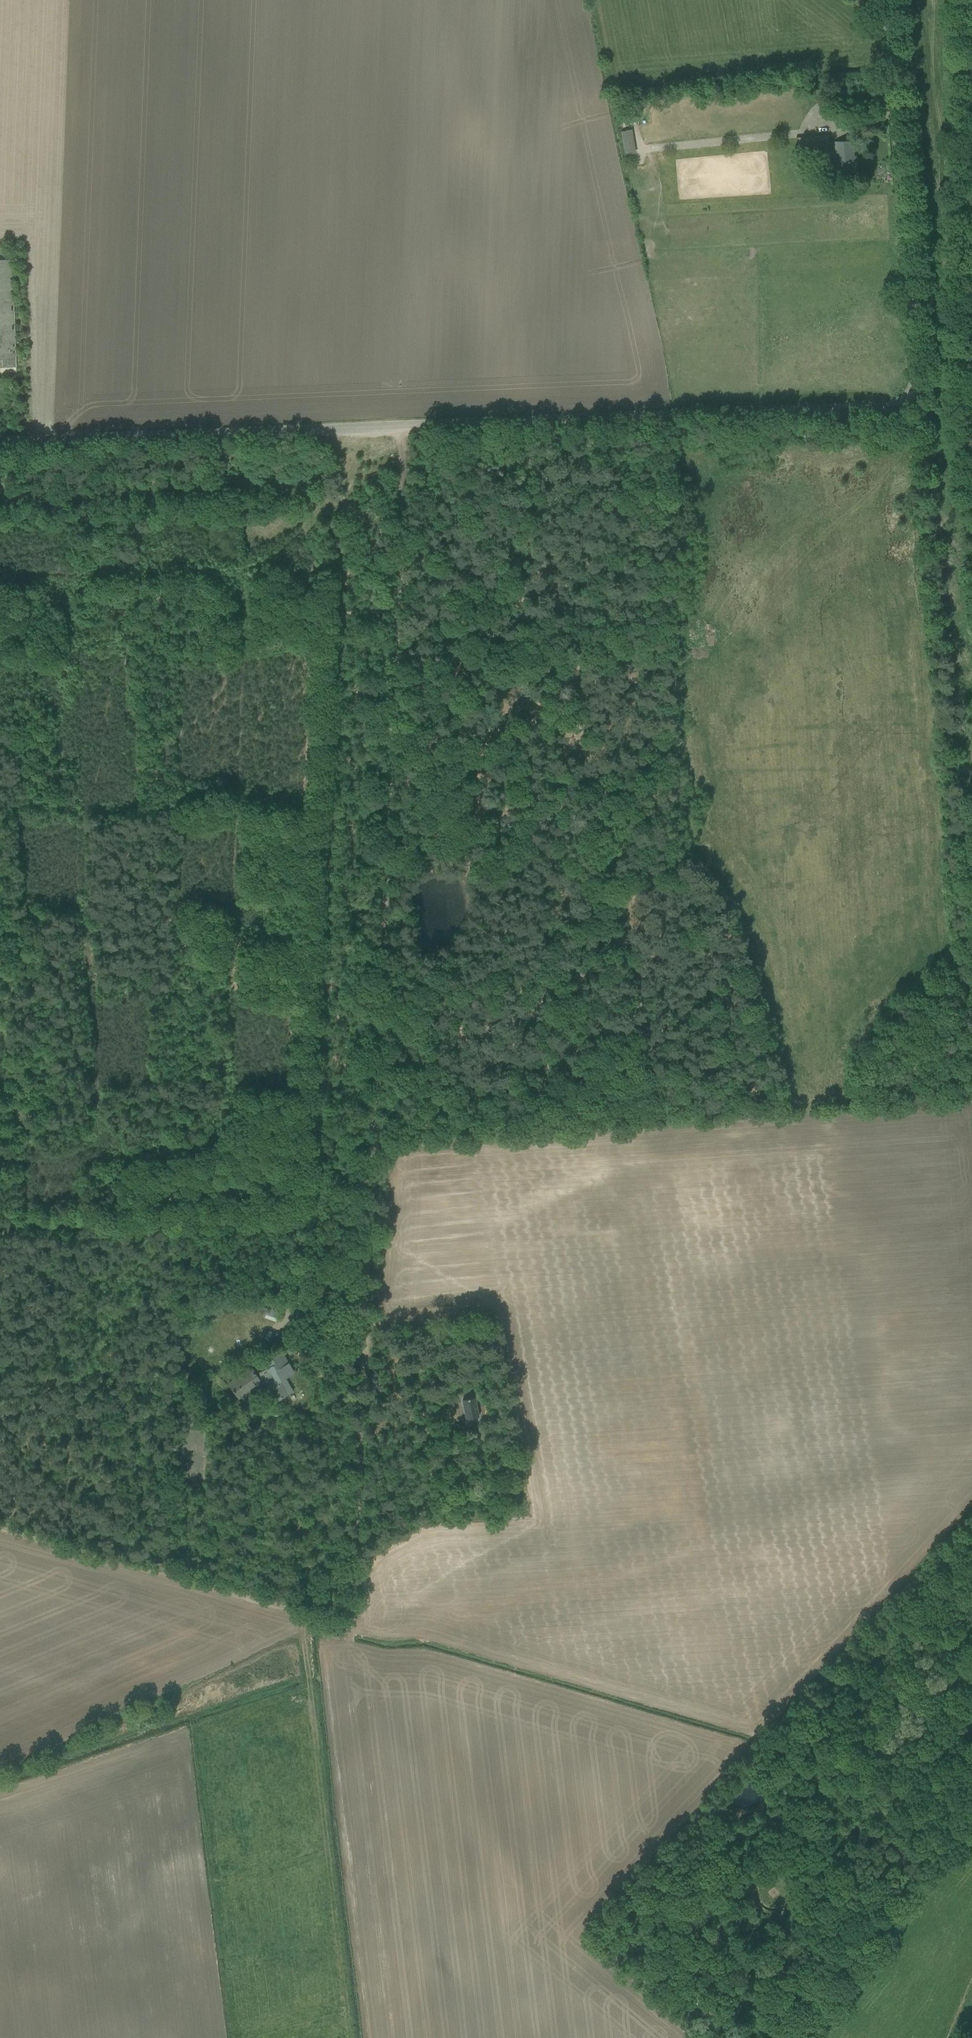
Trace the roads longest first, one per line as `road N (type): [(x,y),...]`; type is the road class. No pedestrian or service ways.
road 1 (unclassified): [(886,0),(916,378),(904,405),(0,440)]
road 2 (track): [(343,1622),(353,1562),(403,426)]

